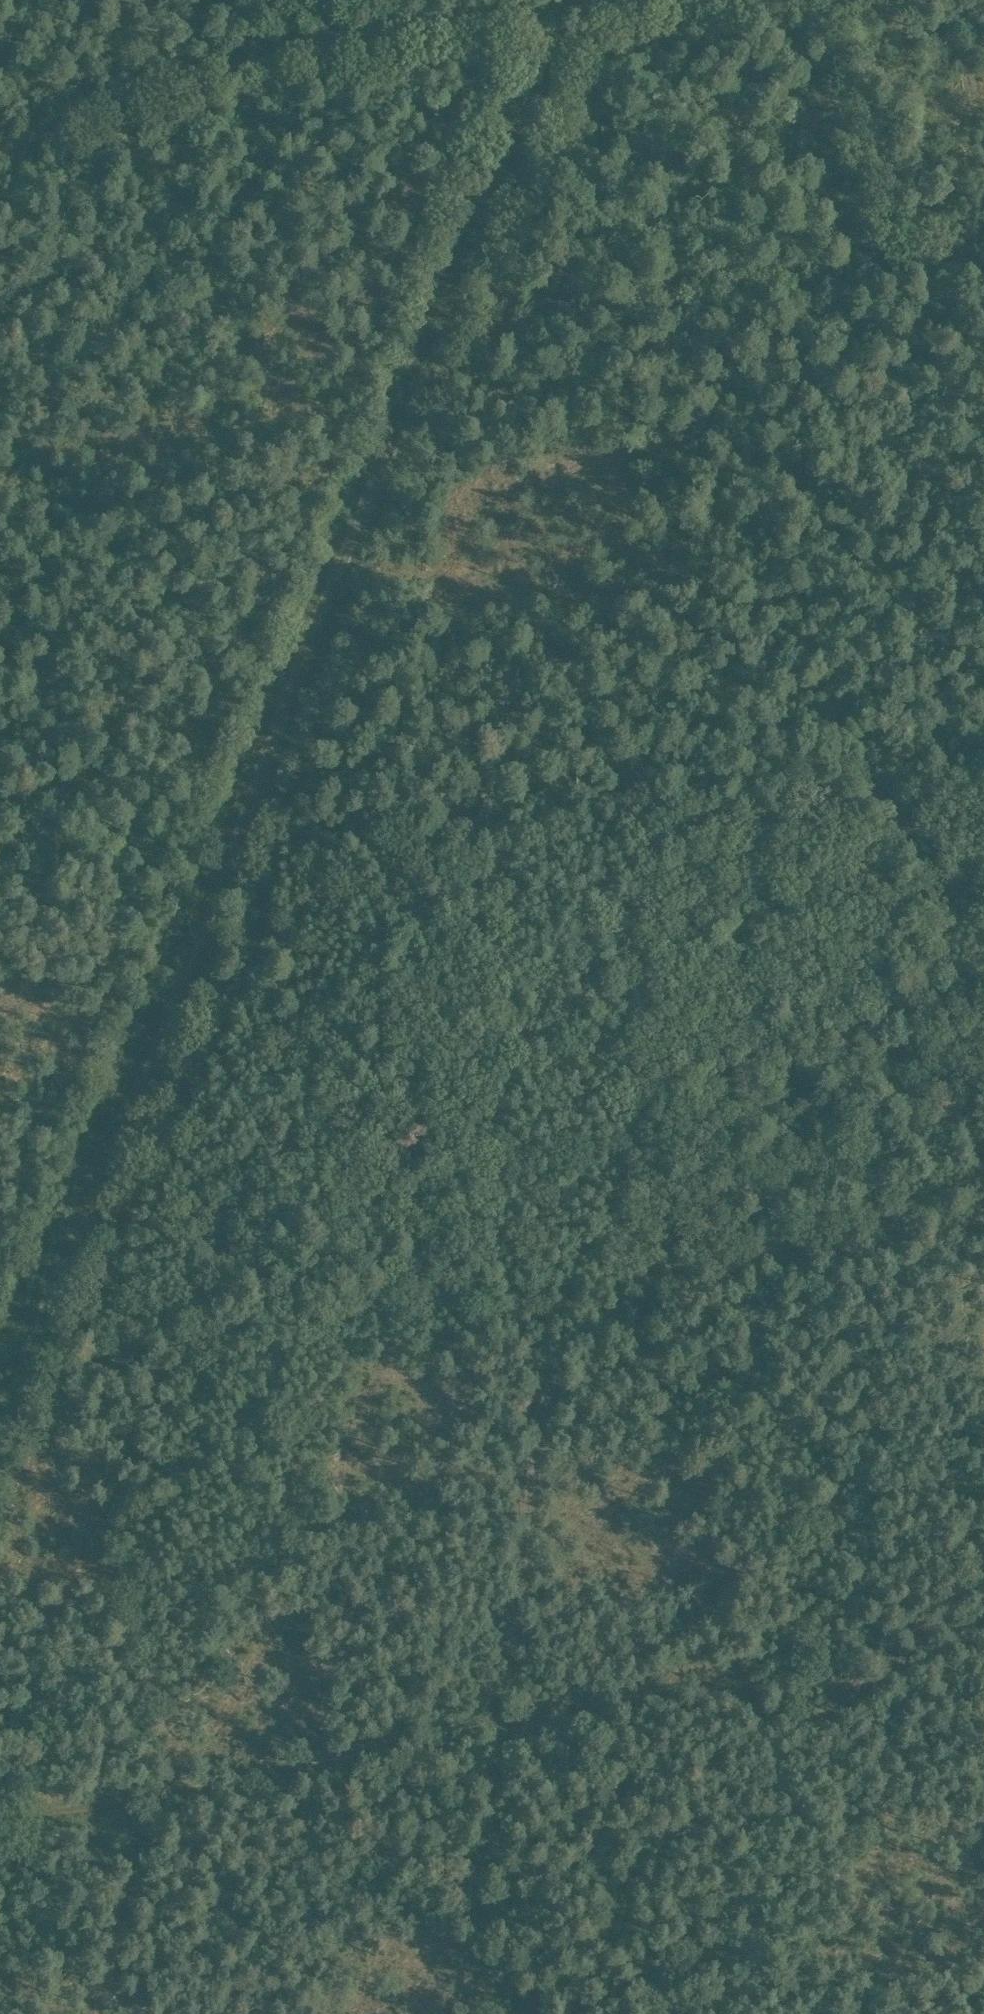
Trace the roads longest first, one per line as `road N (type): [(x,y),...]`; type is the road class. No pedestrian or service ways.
road 1 (track): [(591,0),(0,1432)]
road 2 (track): [(983,1235),(682,1271),(649,1294),(623,1340),(553,1381),(538,1412),(472,2013)]
road 3 (track): [(0,1823),(688,1683),(799,1724),(853,1706),(902,1641),(983,1624)]
road 4 (track): [(606,0),(190,61),(0,151)]

